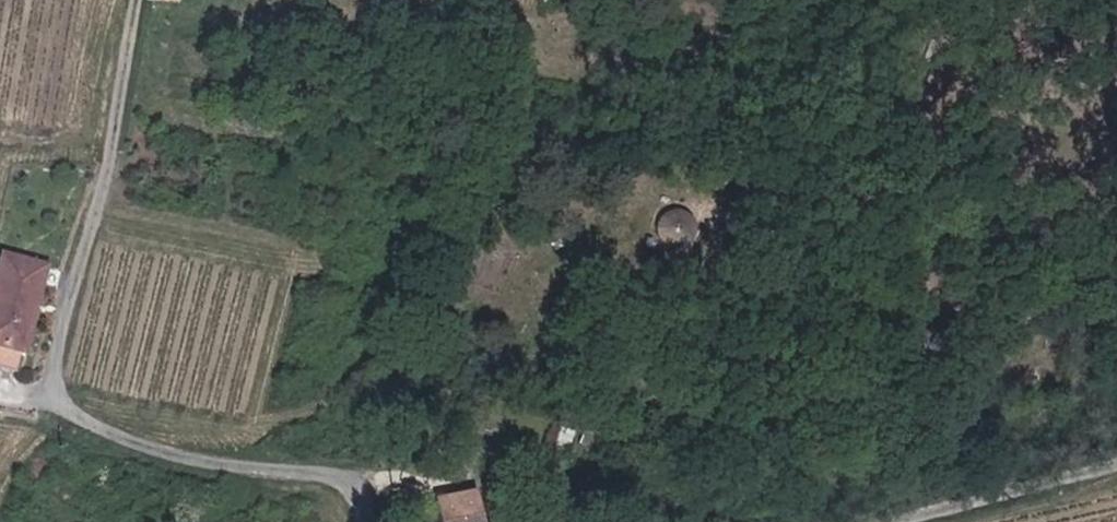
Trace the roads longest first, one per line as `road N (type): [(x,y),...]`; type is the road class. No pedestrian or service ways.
road 1 (track): [(76,275),(100,202),(142,0)]

